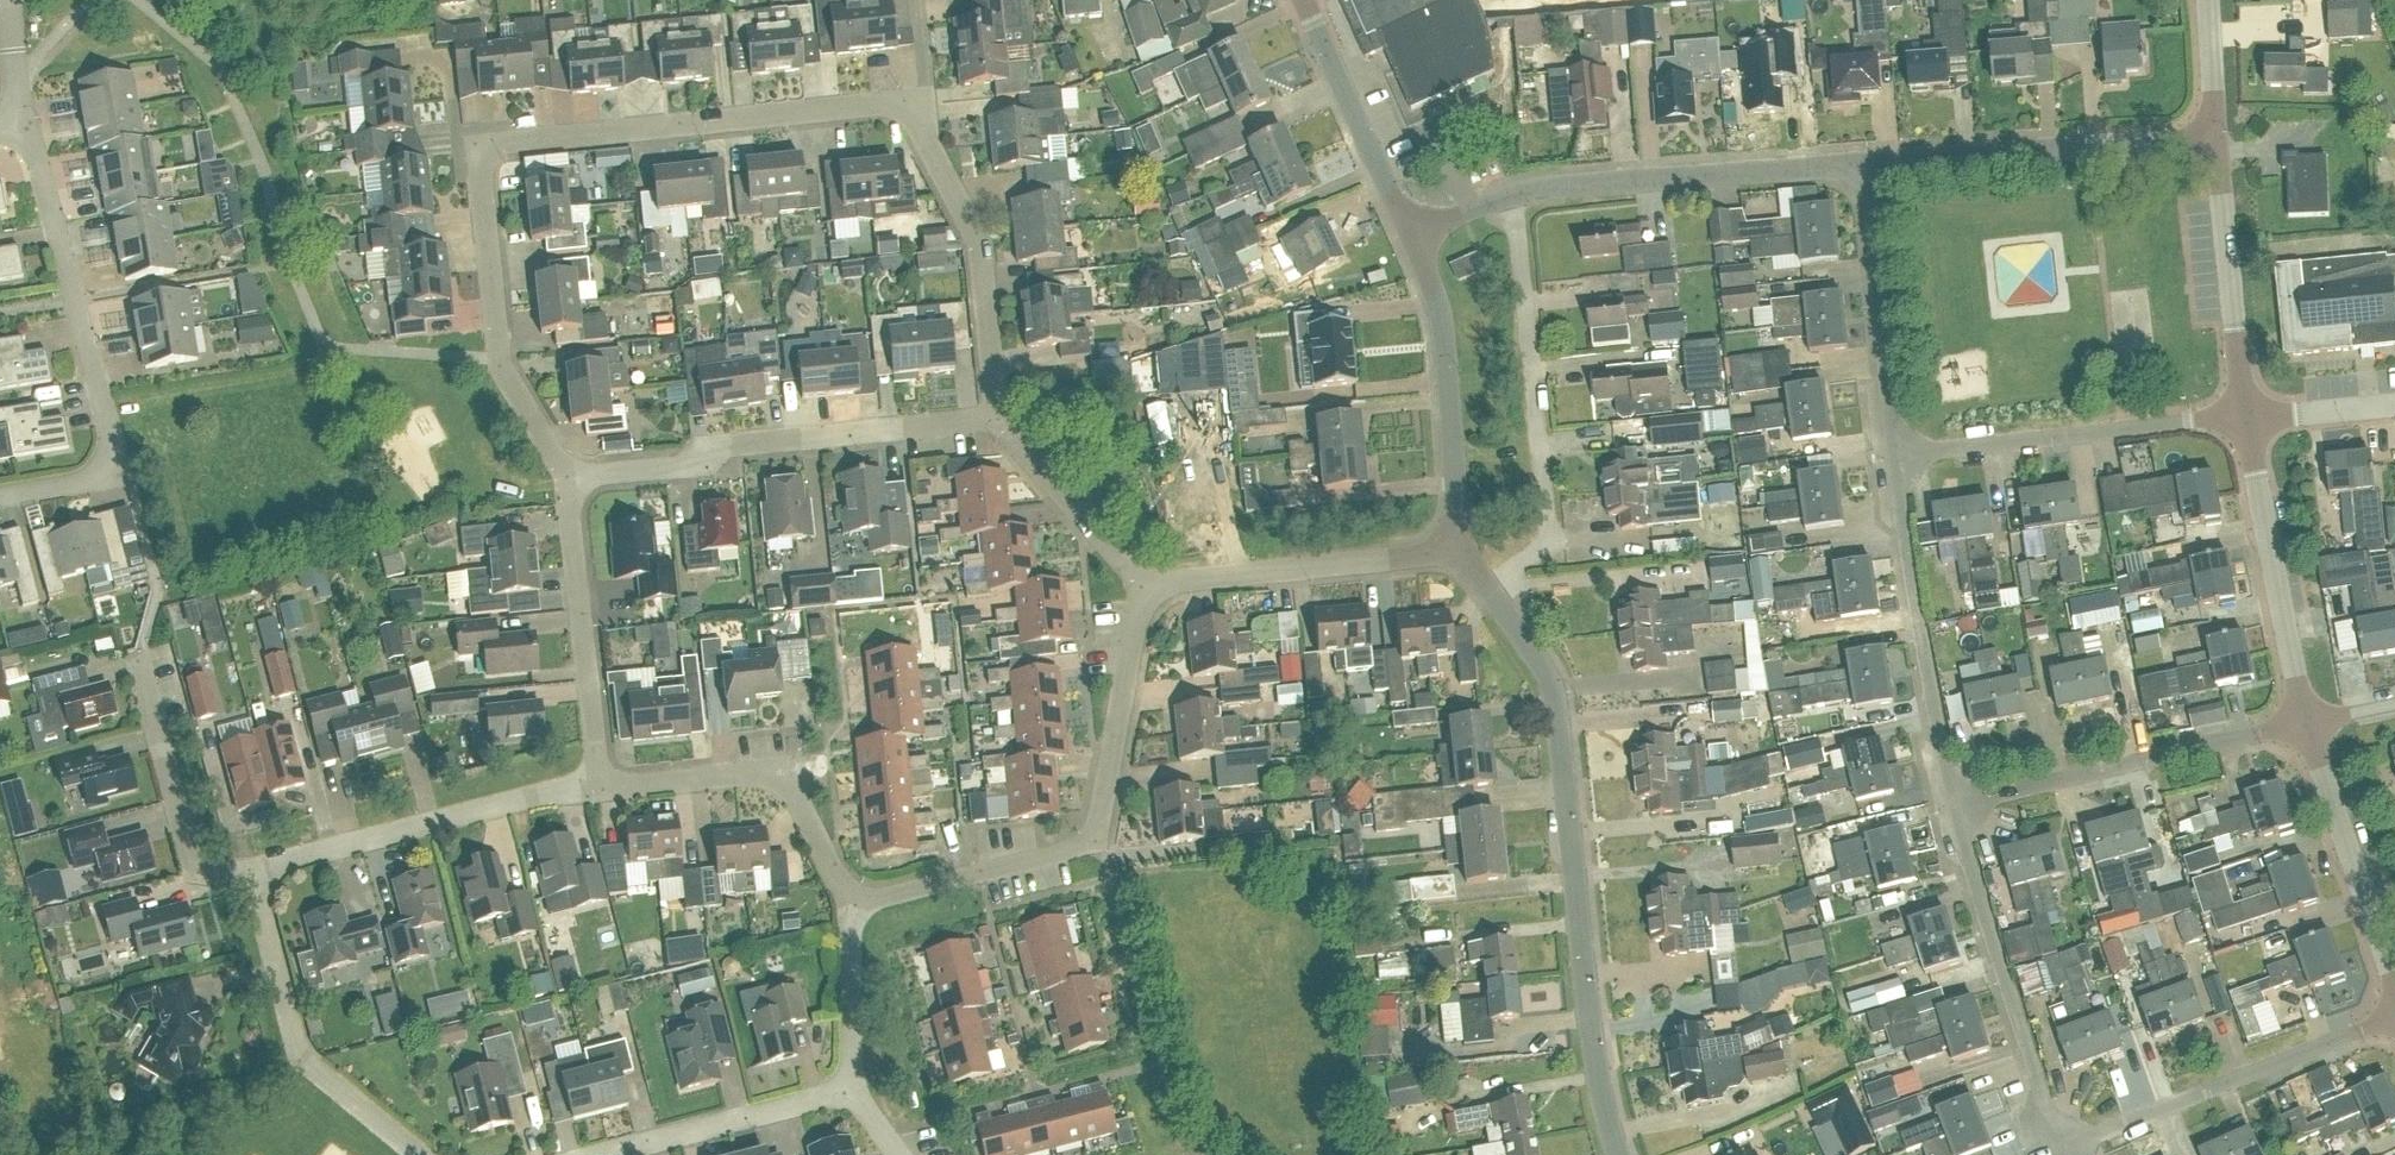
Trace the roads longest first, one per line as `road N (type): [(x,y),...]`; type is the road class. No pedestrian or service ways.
road 1 (residential): [(992,418),(978,252),(916,117),(892,106),(509,143),(481,165),(496,358),(566,475)]
road 2 (residential): [(1490,588),(1559,691),(1596,1043),(1621,1154)]
road 3 (residential): [(1146,586),(1096,844),(853,901)]
road 4 (residential): [(0,498),(121,479),(23,122)]
road 5 (residential): [(1411,241),(1487,206),(1554,190),(1868,165)]
road 6 (residential): [(566,475),(688,465),(732,443),(992,418)]
road 7 (residential): [(1956,809),(2305,723)]
road 8 (residential): [(1956,809),(1895,455)]
road 9 (residential): [(2064,1151),(1956,809)]
road 10 (residential): [(253,872),(600,788)]
road 11 (residential): [(2064,1151),(2394,1017)]
road 12 (residential): [(1895,455),(2248,420)]
road 13 (residential): [(1868,165),(2220,138)]
road 14 (residential): [(418,1154),(299,1057),(253,872)]
road 15 (residential): [(853,901),(783,775),(600,788)]
road 16 (residential): [(1459,555),(1442,319),(1411,241)]
road 17 (residential): [(600,788),(566,475)]
road 18 (residential): [(1459,555),(1146,586)]
road 19 (residential): [(2305,723),(2248,420)]
road 20 (residential): [(1895,455),(1868,165)]
road 21 (residential): [(2248,420),(2220,138)]
road 22 (residential): [(2394,983),(2305,723)]
road 23 (residential): [(141,662),(194,871),(253,872)]
road 24 (residential): [(1411,241),(1304,0)]
road 25 (residential): [(847,1091),(609,1154)]
road 26 (residential): [(1146,586),(992,418)]
road 27 (residential): [(853,901),(847,1091)]
road 28 (residential): [(2394,406),(2248,420)]
road 29 (residential): [(2220,138),(2211,0)]
road 30 (residential): [(23,122),(7,0)]

